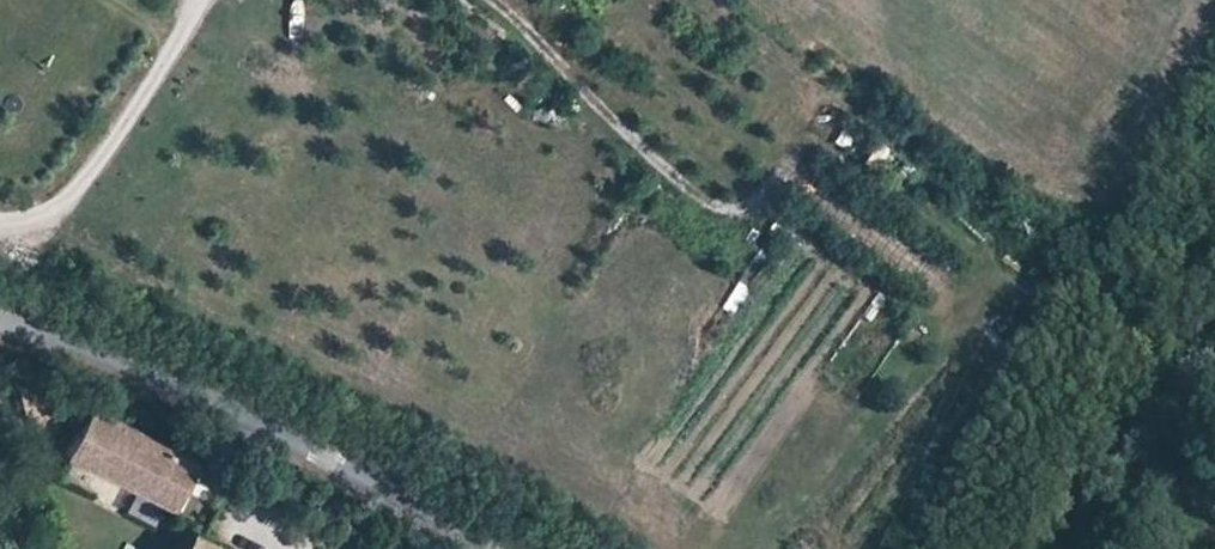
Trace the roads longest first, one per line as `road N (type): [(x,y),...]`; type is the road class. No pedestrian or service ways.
road 1 (unclassified): [(0,322),(135,365),(499,548)]

